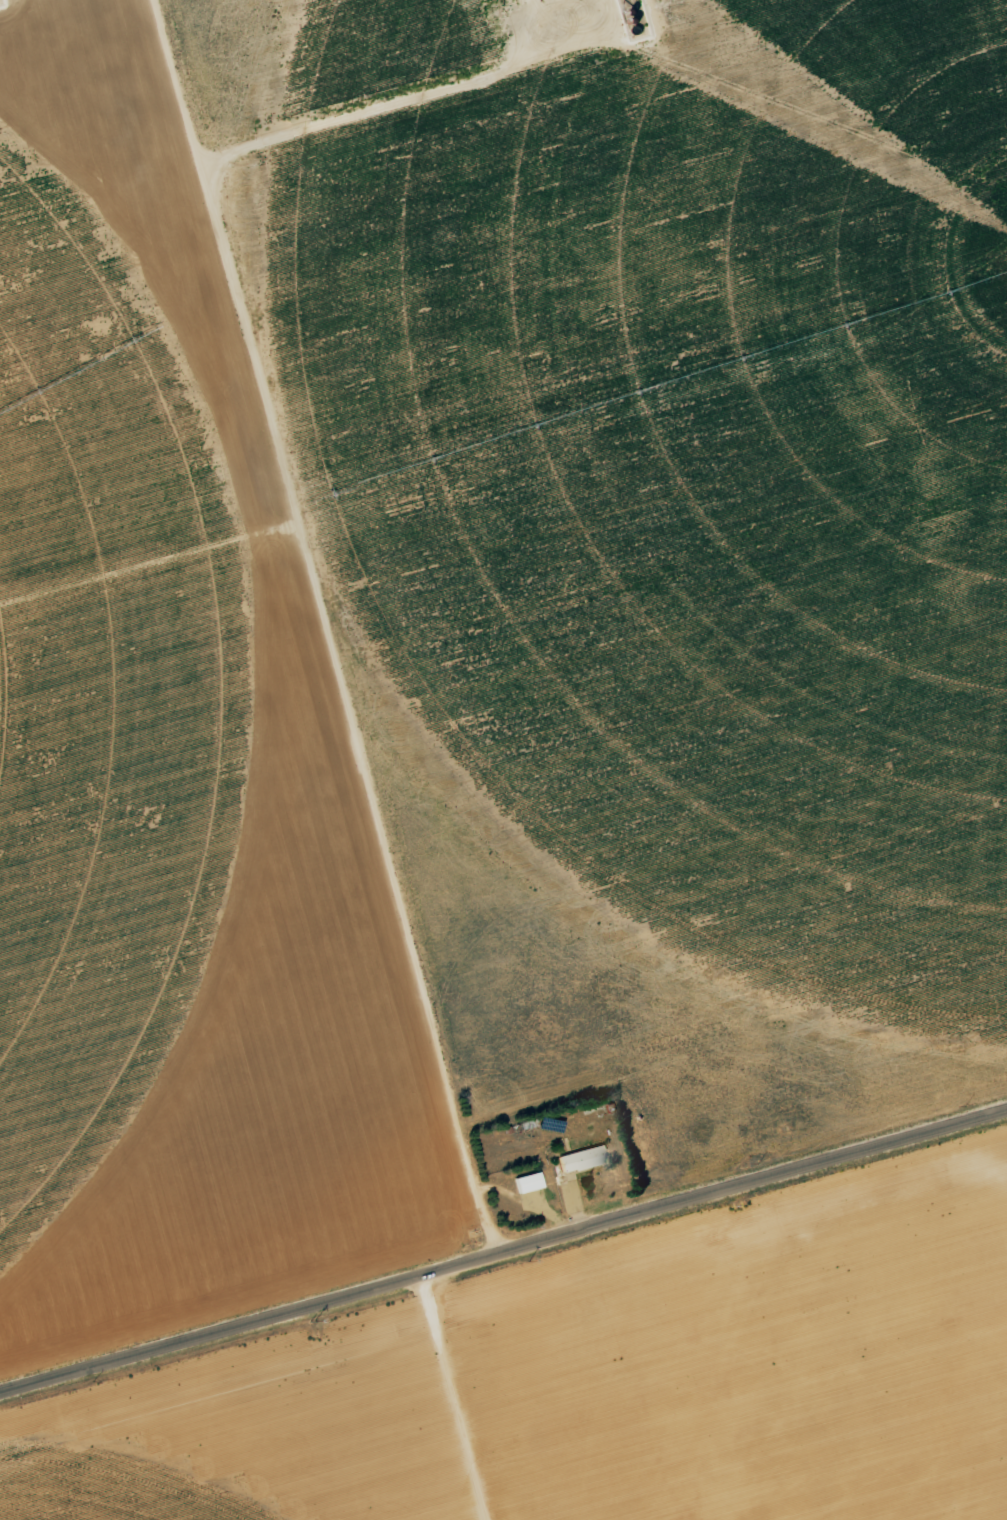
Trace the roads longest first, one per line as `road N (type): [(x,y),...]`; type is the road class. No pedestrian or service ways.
road 1 (residential): [(0,1388),(1006,1113)]

